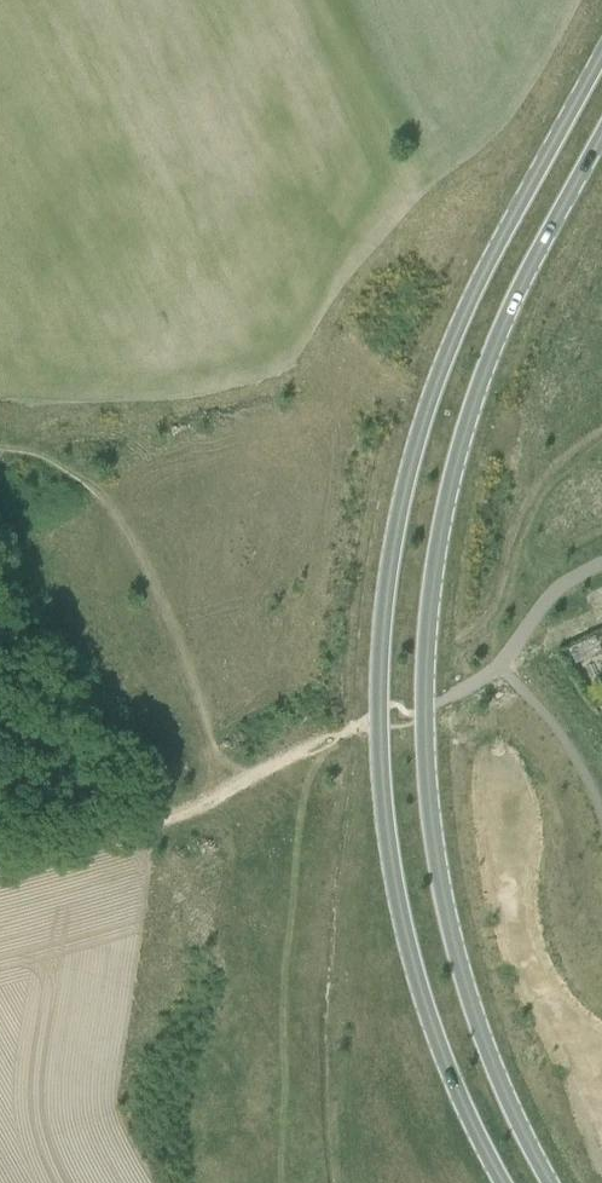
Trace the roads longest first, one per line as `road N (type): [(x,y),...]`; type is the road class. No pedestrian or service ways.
road 1 (secondary): [(601,48),(468,294),(416,440),(384,584),(377,710),(391,874),(442,1062),(501,1182)]
road 2 (secondary): [(549,1182),(466,996),(437,867),(424,708),(430,592),(460,438),(507,312),(601,133)]
road 3 (track): [(0,868),(138,822),(319,745),(390,704),(412,714),(601,620)]

